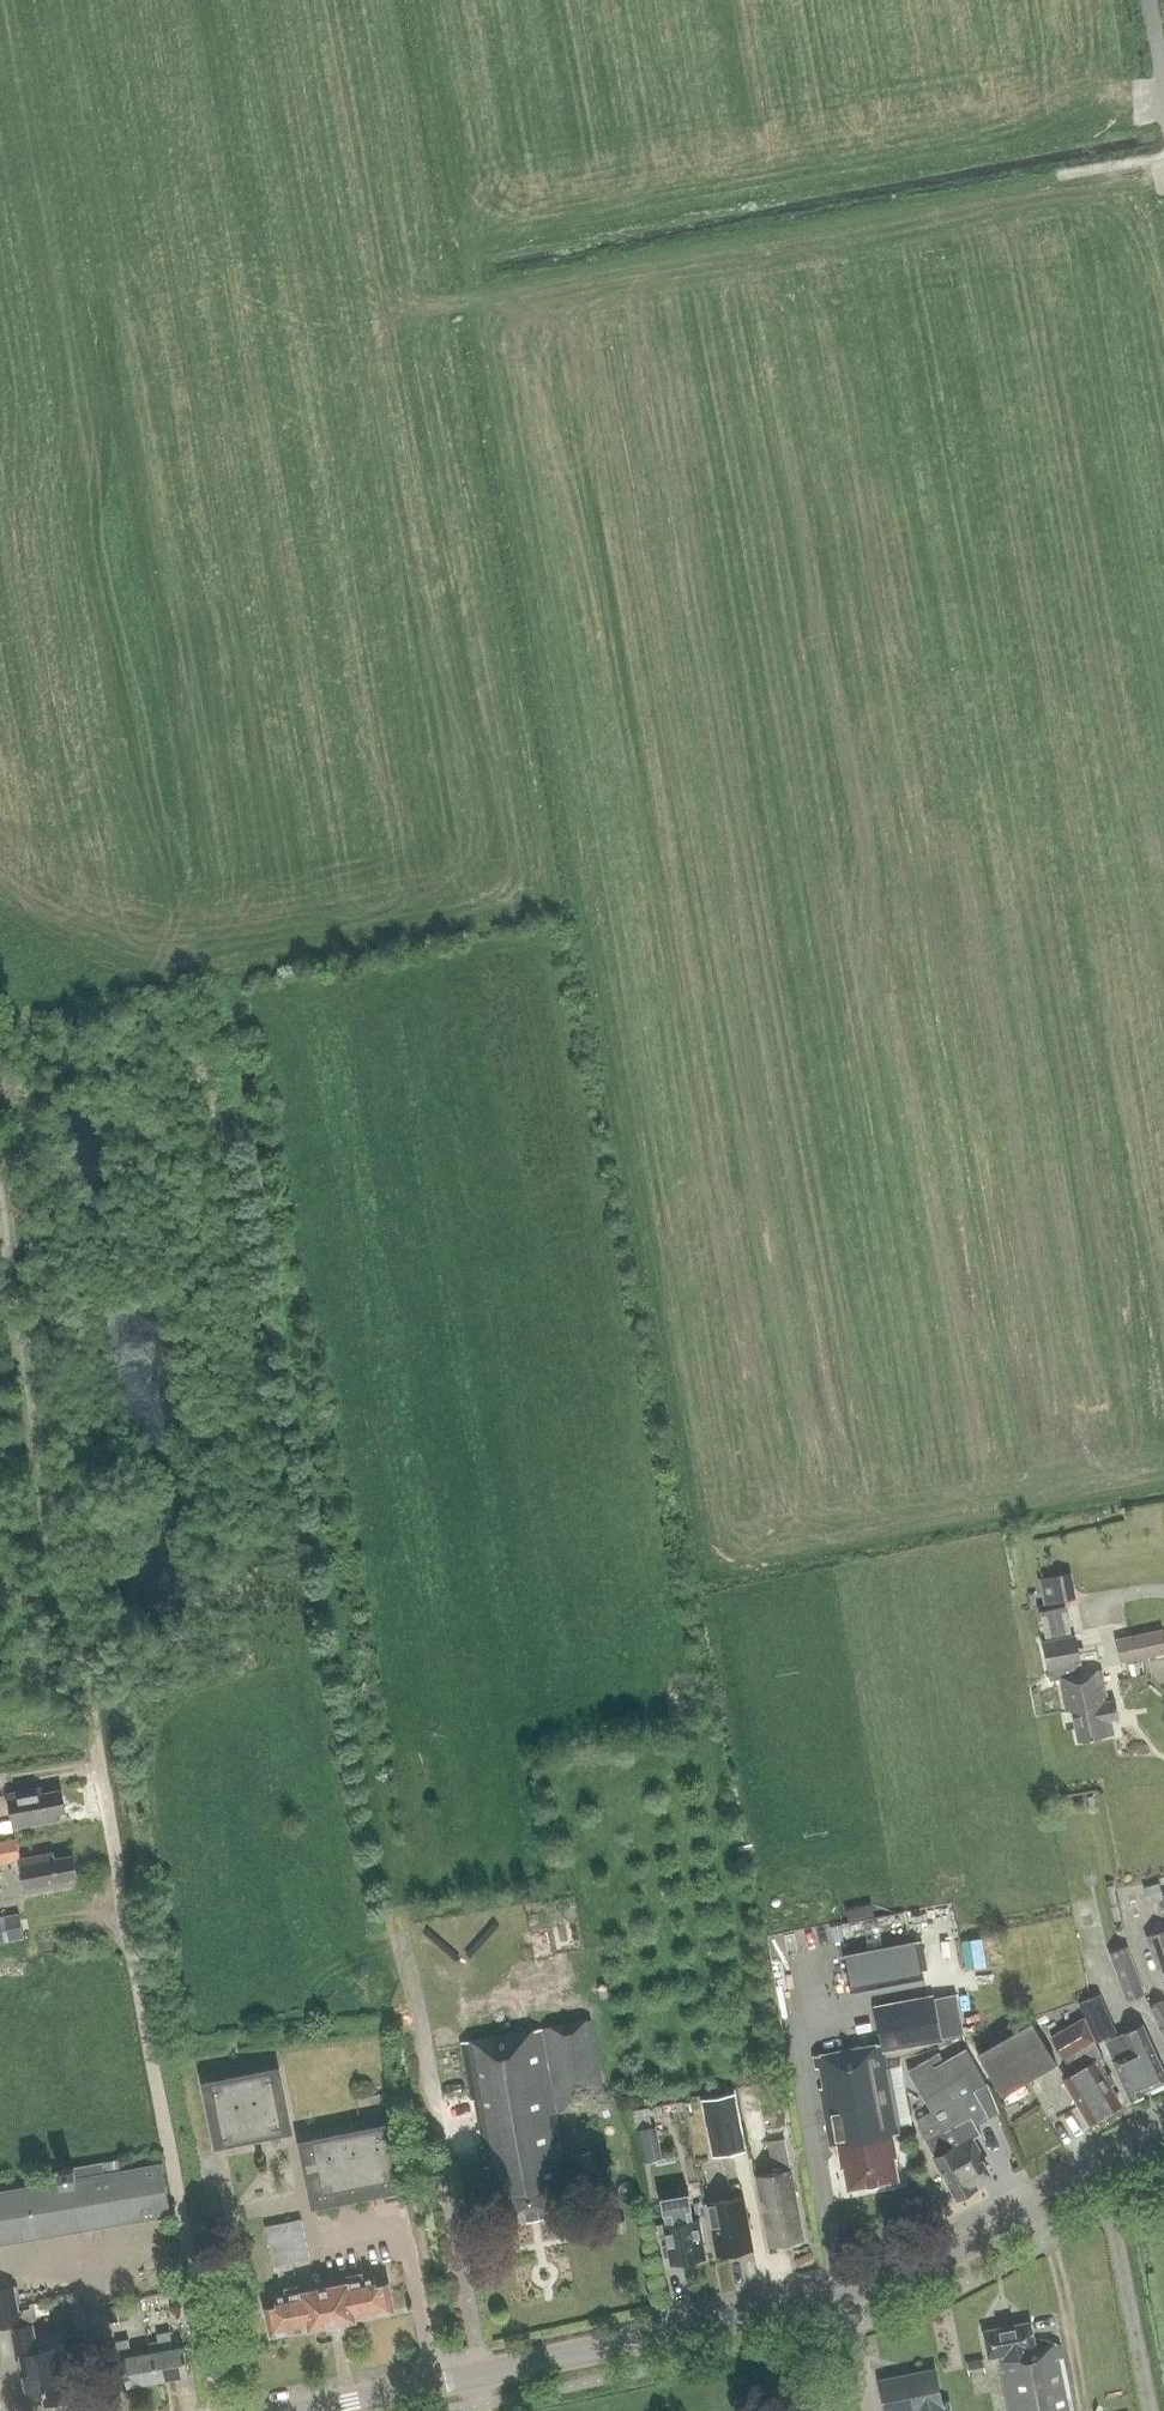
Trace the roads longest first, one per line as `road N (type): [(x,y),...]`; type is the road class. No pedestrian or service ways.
road 1 (unclassified): [(215,2410),(0,1265)]
road 2 (tertiary): [(322,2410),(842,2299),(945,2258),(1163,2140)]

